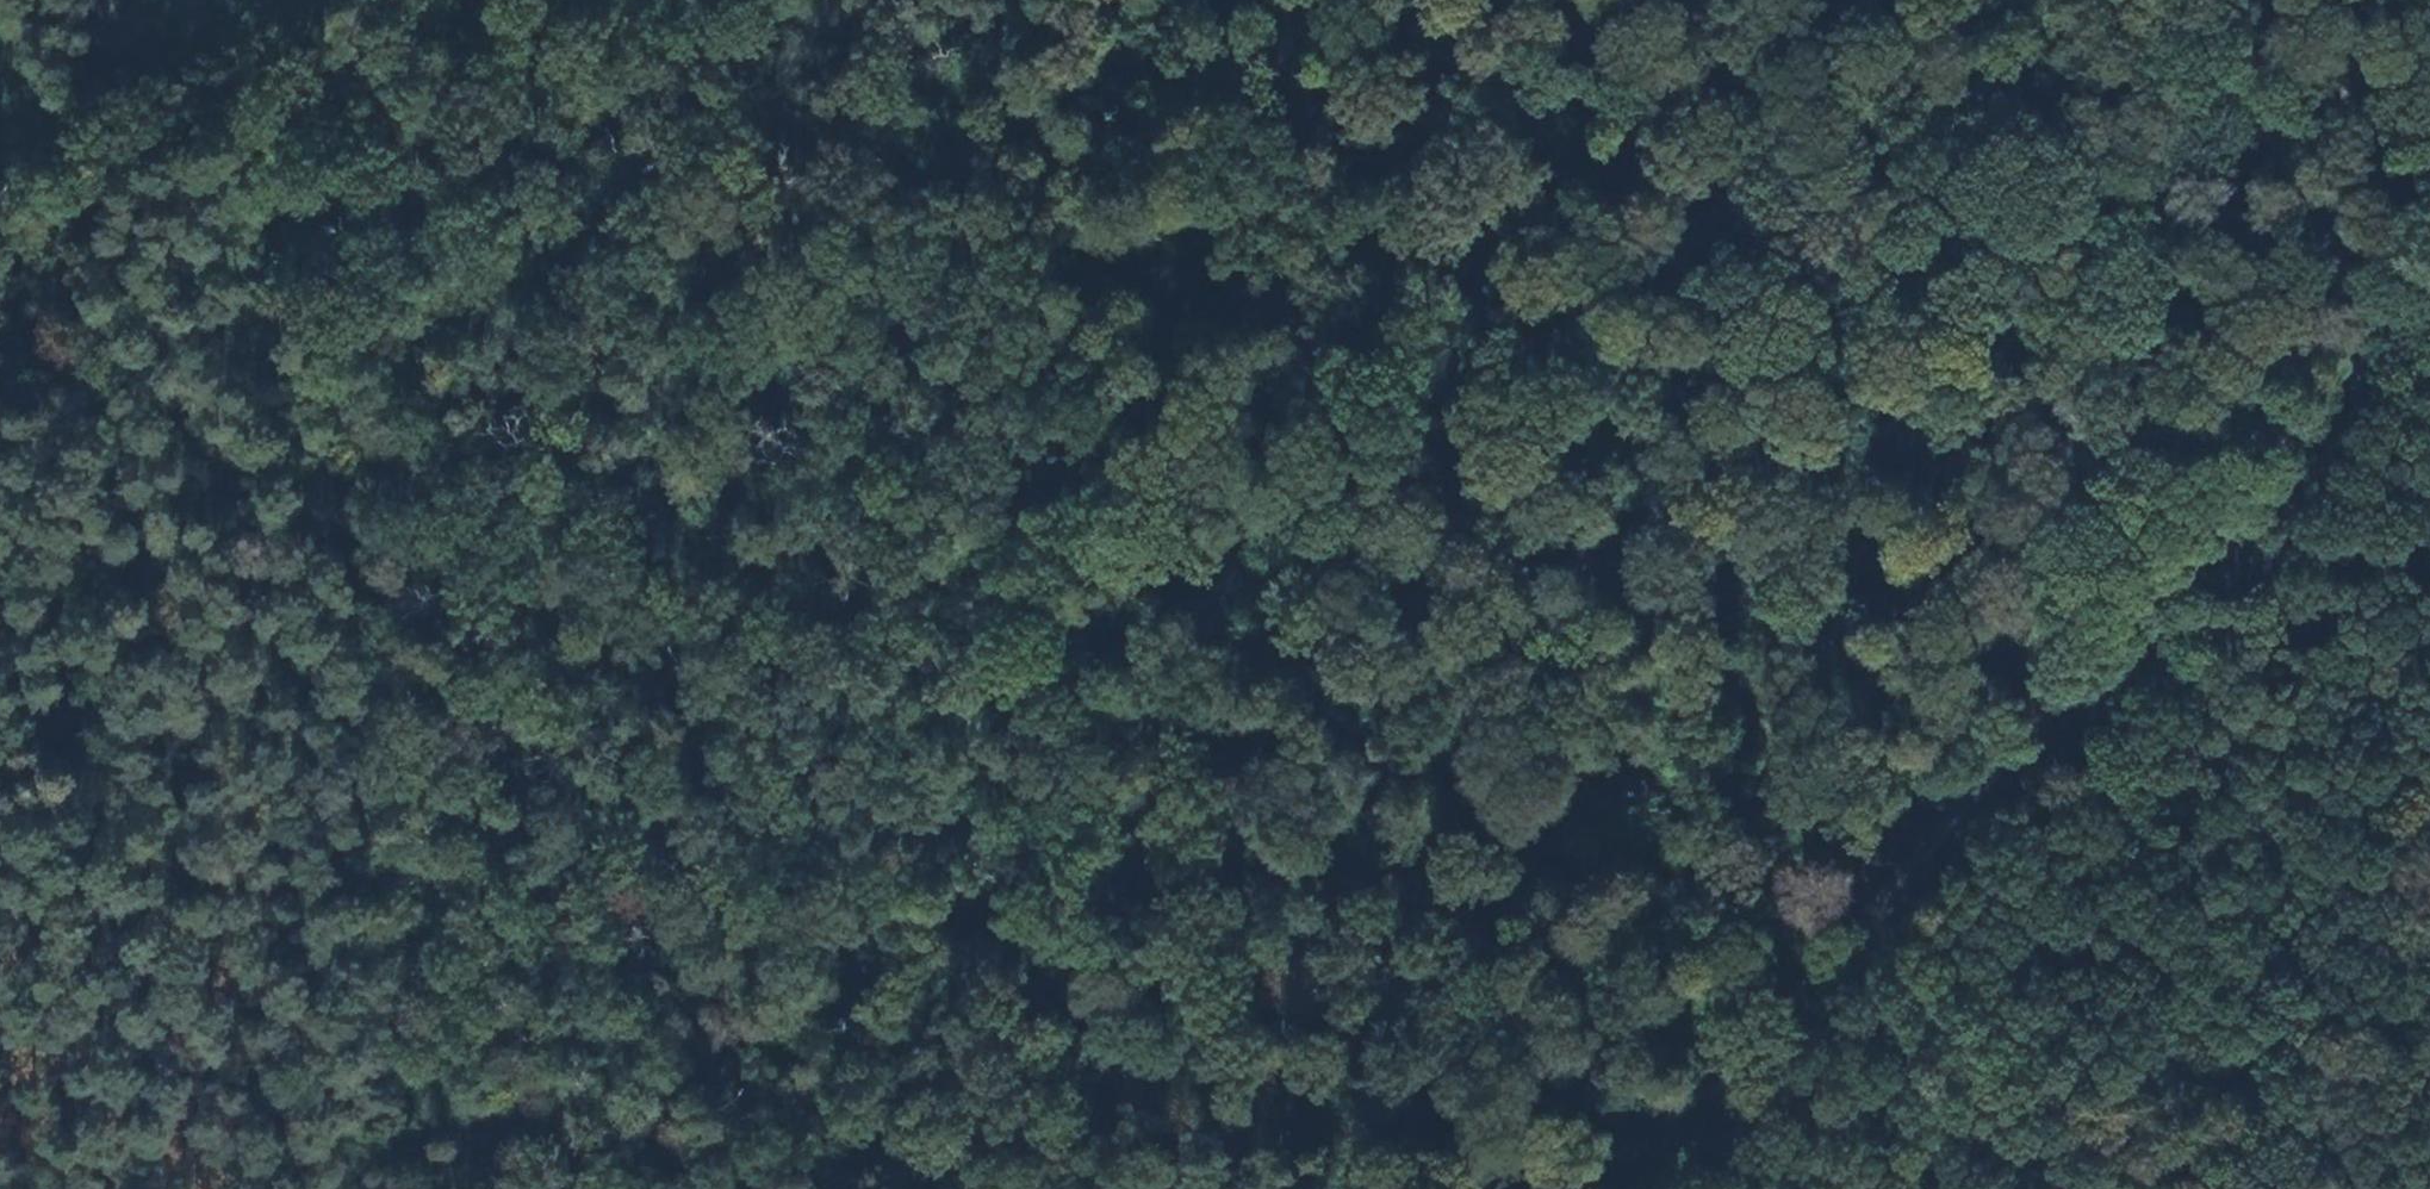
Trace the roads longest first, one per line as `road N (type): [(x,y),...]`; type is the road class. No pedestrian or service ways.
road 1 (track): [(2219,541),(1640,1188)]
road 2 (track): [(2429,311),(2219,541)]

